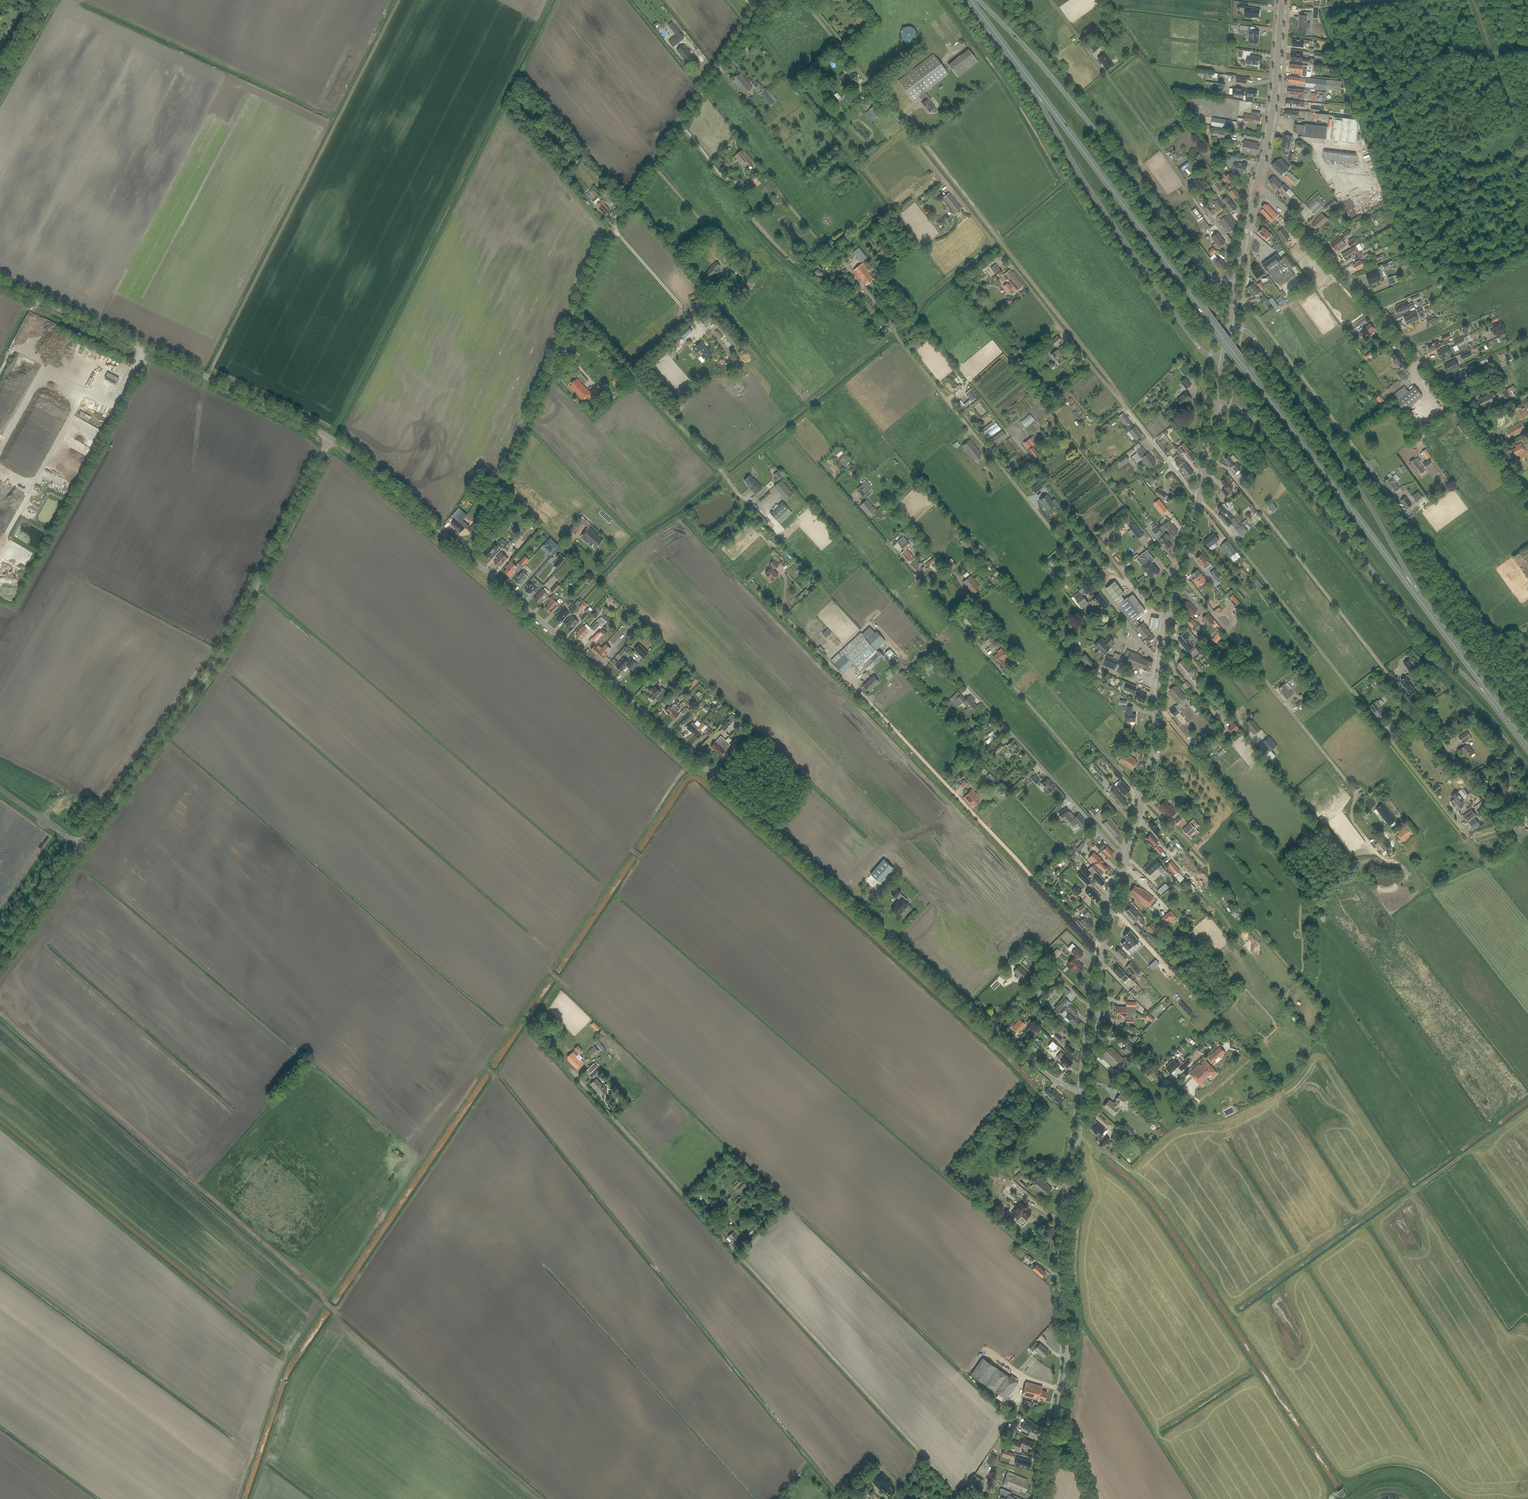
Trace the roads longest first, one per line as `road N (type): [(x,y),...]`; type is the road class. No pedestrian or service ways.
road 1 (tertiary): [(1085,1095),(1031,1060),(459,551)]
road 2 (unclassified): [(459,551),(496,498),(590,264),(761,0)]
road 3 (trunk): [(1410,586),(1034,87)]
road 4 (unclassified): [(0,964),(206,675),(328,438)]
road 5 (tertiary): [(1092,1054),(1101,947),(1141,797),(1176,575),(1199,501)]
road 6 (track): [(961,1498),(612,1120)]
road 7 (track): [(1122,401),(803,0)]
road 8 (residential): [(1527,501),(1394,331),(1257,187)]
road 9 (tertiary): [(1039,1498),(1067,1367),(1059,1273),(1085,1095)]
road 10 (trunk): [(1217,408),(1254,419),(1435,649),(1489,694)]
road 11 (trunk): [(1237,281),(1205,273),(1065,94),(977,0)]
road 12 (tertiary): [(328,438),(0,279)]
road 13 (trunk): [(1034,87),(1088,187),(1171,308),(1201,350),(1224,361)]
road 14 (trunk): [(1410,586),(1366,499),(1310,416),(1260,345),(1230,325)]
road 15 (track): [(571,311),(747,500)]
road 16 (tertiary): [(1257,187),(1273,116),(1281,0)]
road 17 (tertiary): [(459,551),(328,438)]
road 18 (trunk): [(1489,694),(1410,586)]
road 19 (unclassified): [(1199,501),(1122,401)]

